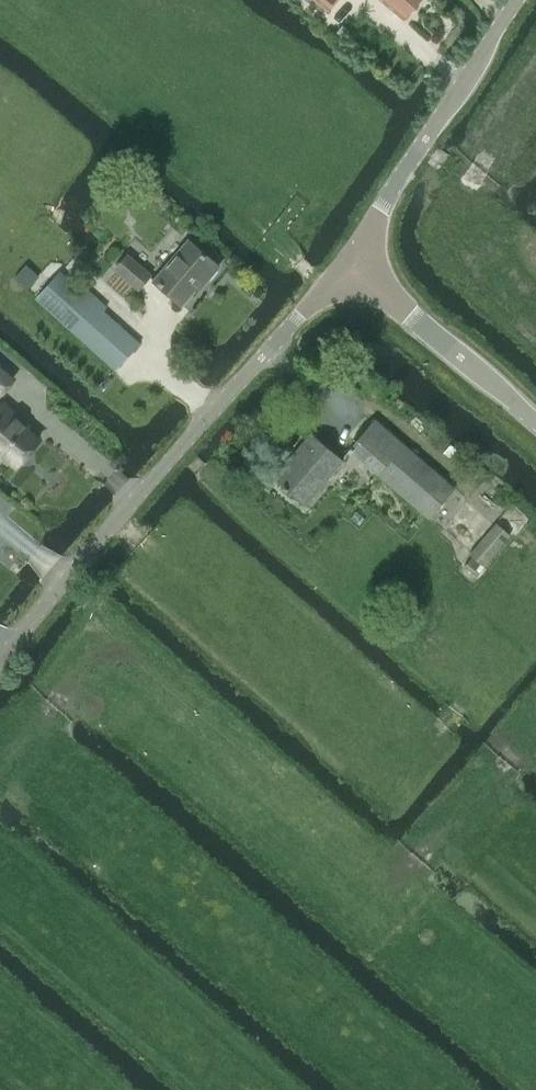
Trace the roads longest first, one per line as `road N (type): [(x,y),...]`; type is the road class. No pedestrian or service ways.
road 1 (unclassified): [(0,650),(258,351),(351,268)]
road 2 (tertiary): [(351,268),(521,0)]
road 3 (tertiary): [(535,424),(351,268)]

